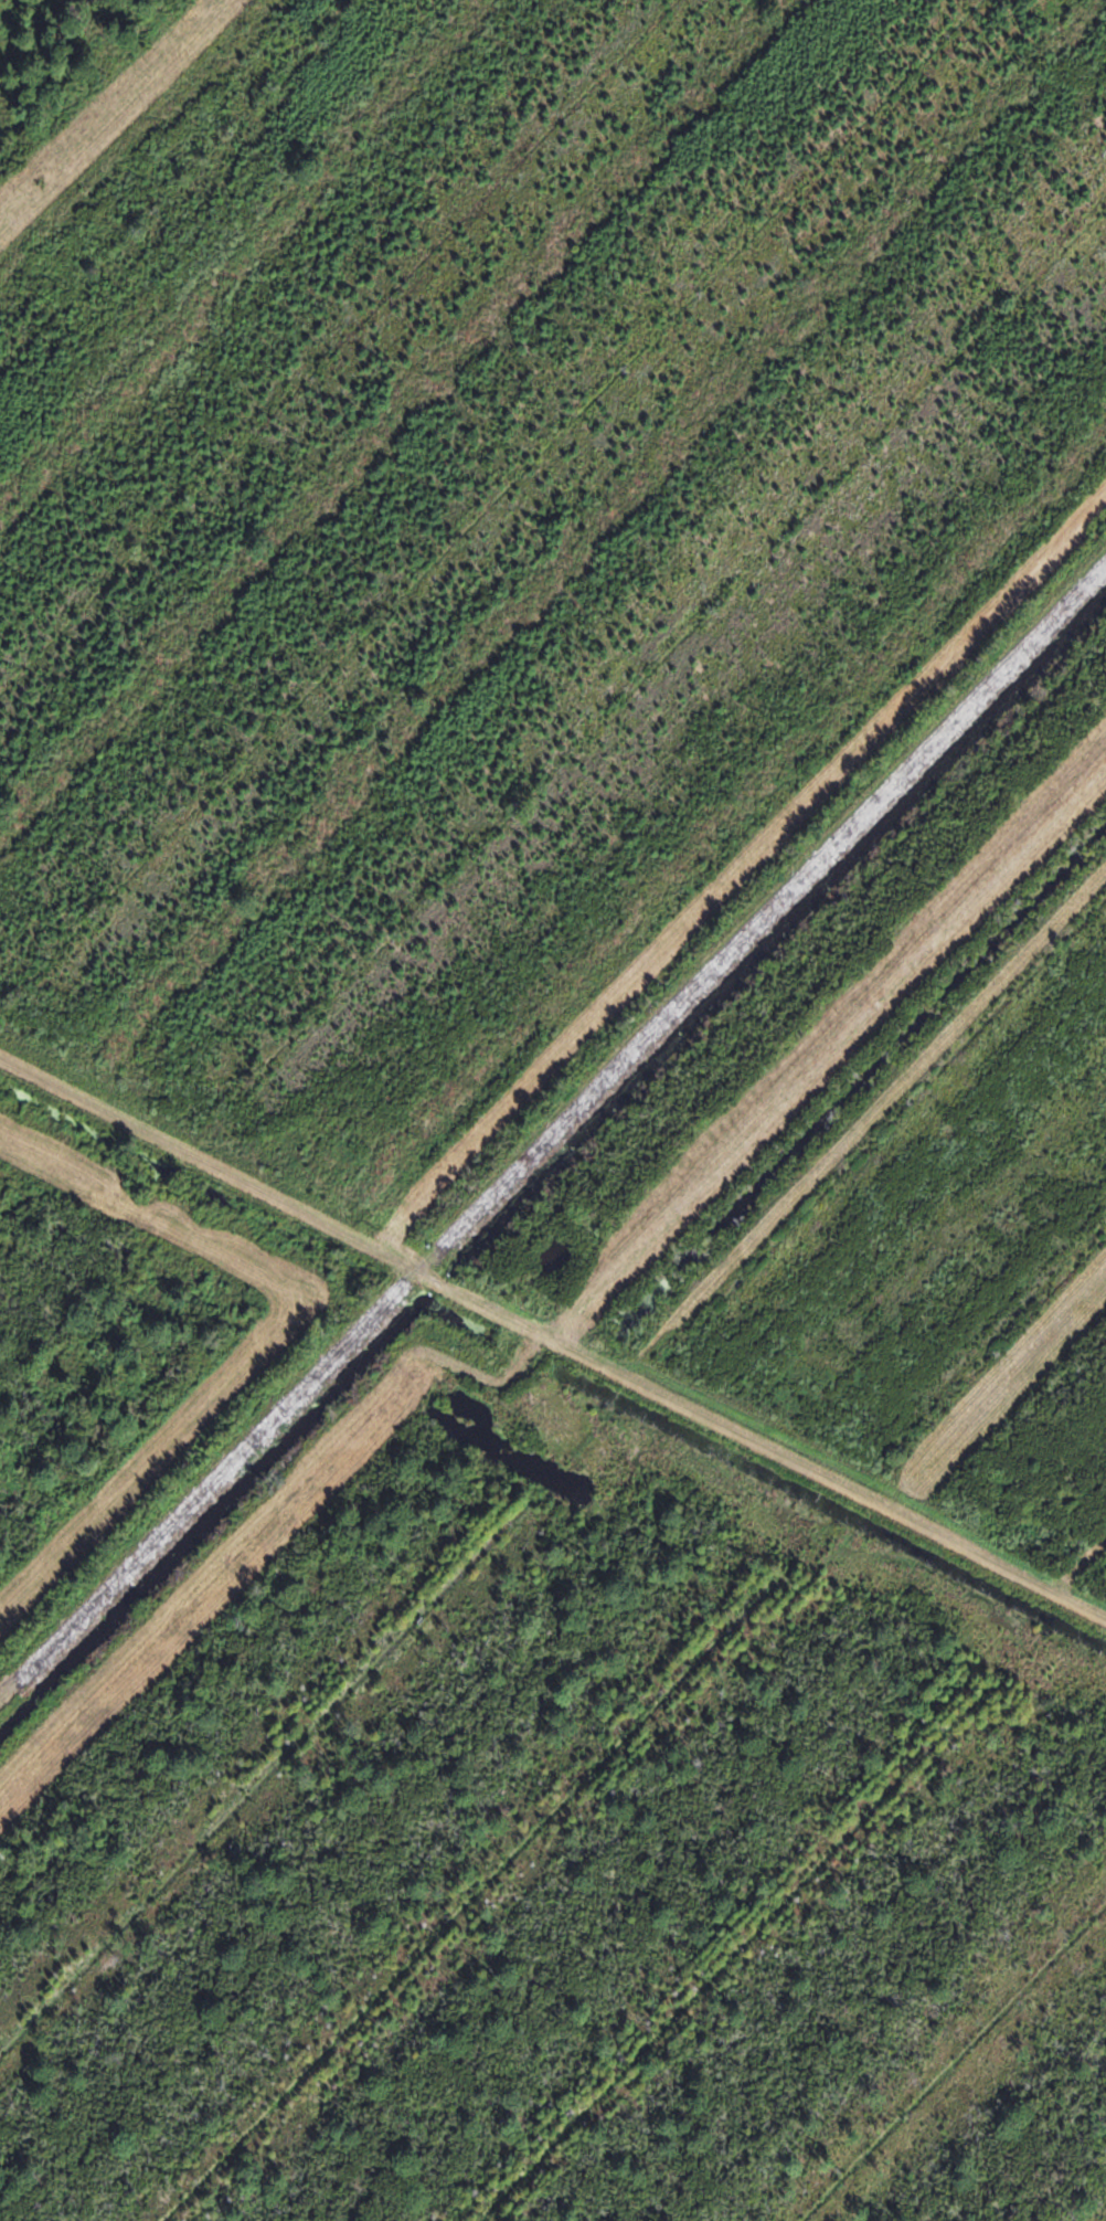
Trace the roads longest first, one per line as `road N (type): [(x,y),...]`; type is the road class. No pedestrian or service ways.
road 1 (residential): [(0,1689),(1105,544)]

